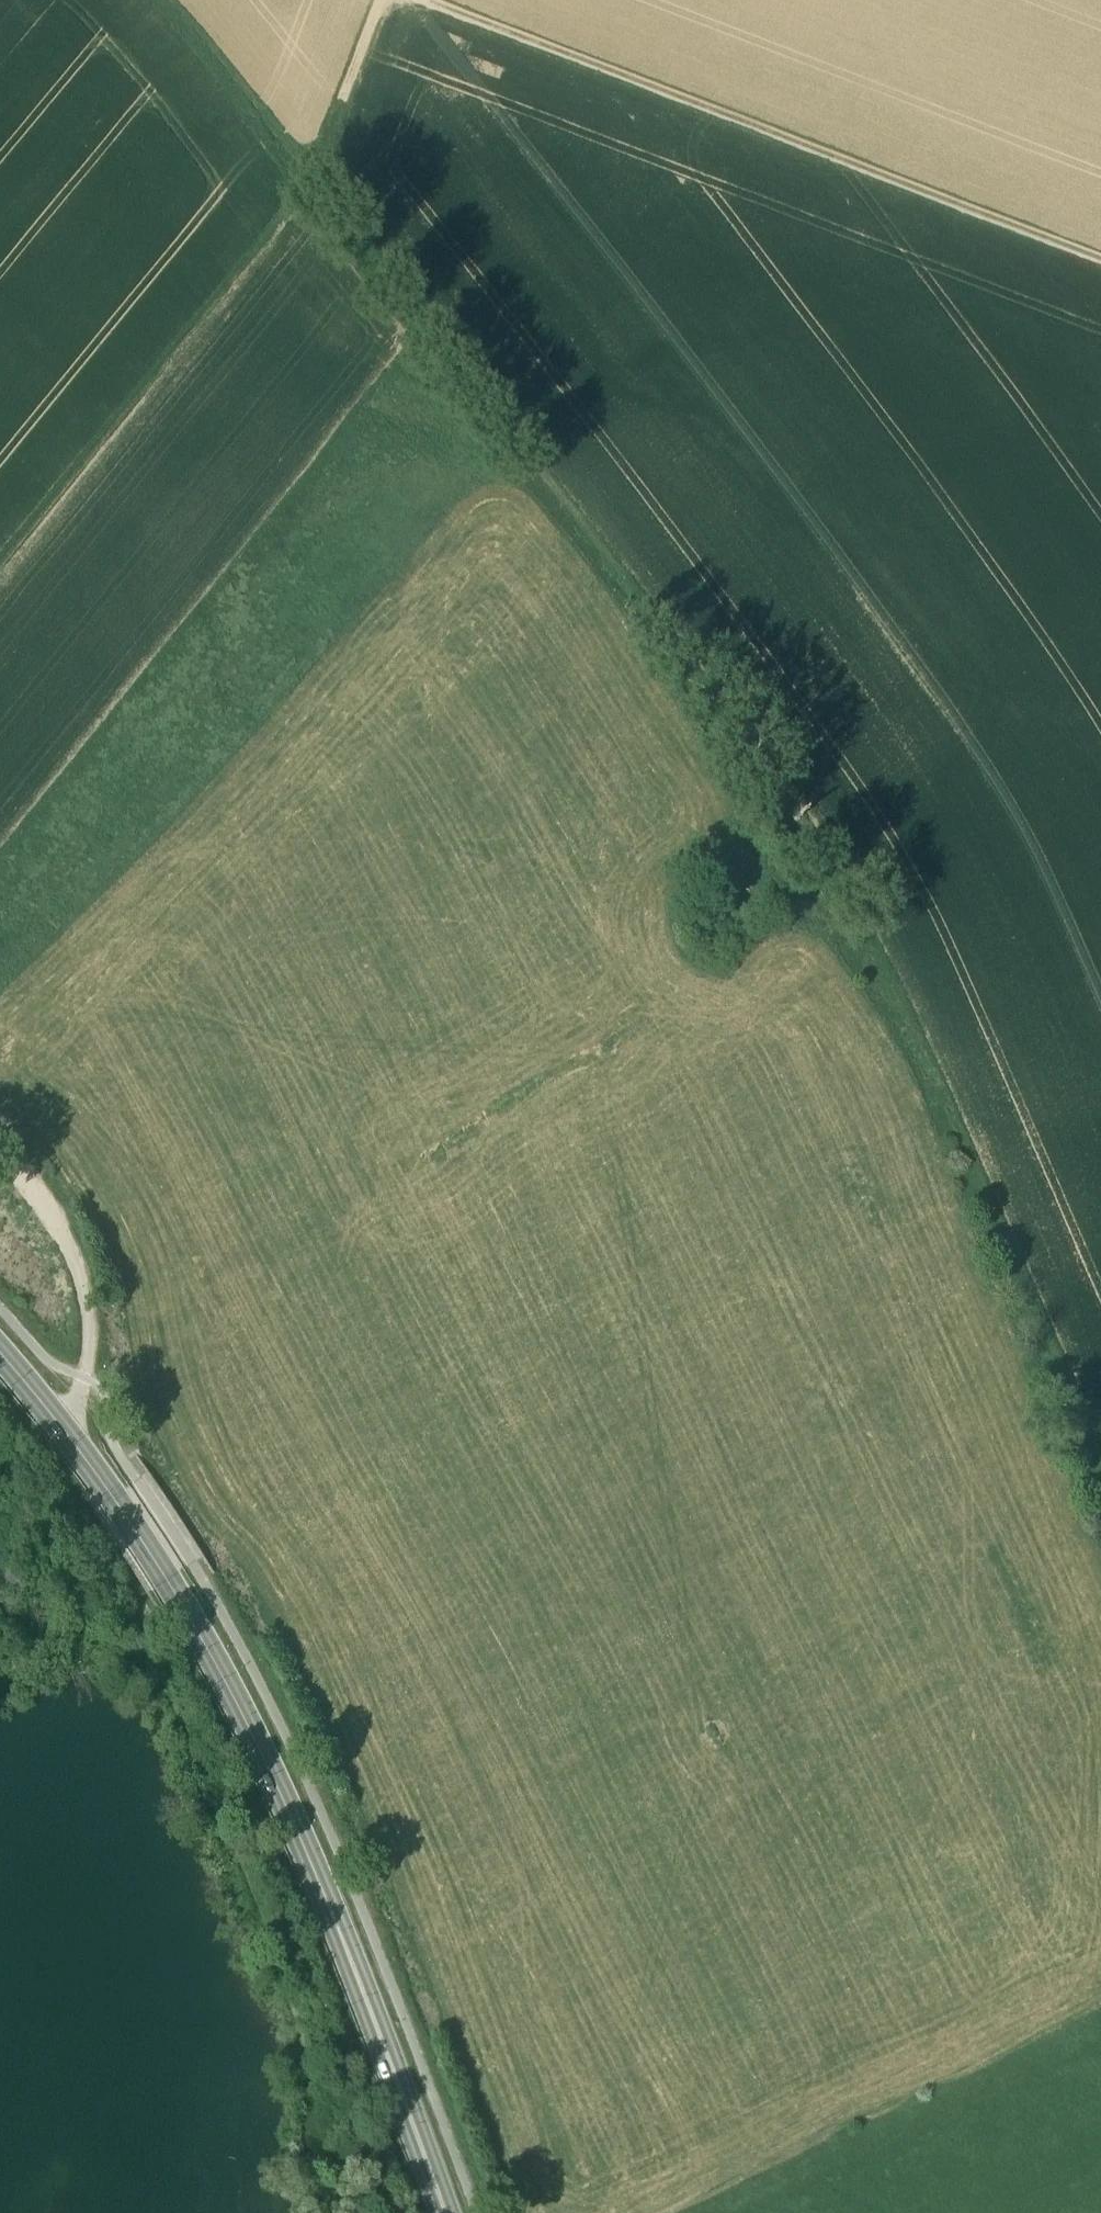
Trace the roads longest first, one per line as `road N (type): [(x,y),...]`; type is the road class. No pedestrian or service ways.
road 1 (secondary): [(446,2212),(292,1816),(218,1664),(134,1535),(0,1355)]
road 2 (track): [(429,0),(1100,261)]
road 3 (track): [(0,1150),(80,1265),(91,1331),(68,1442)]

